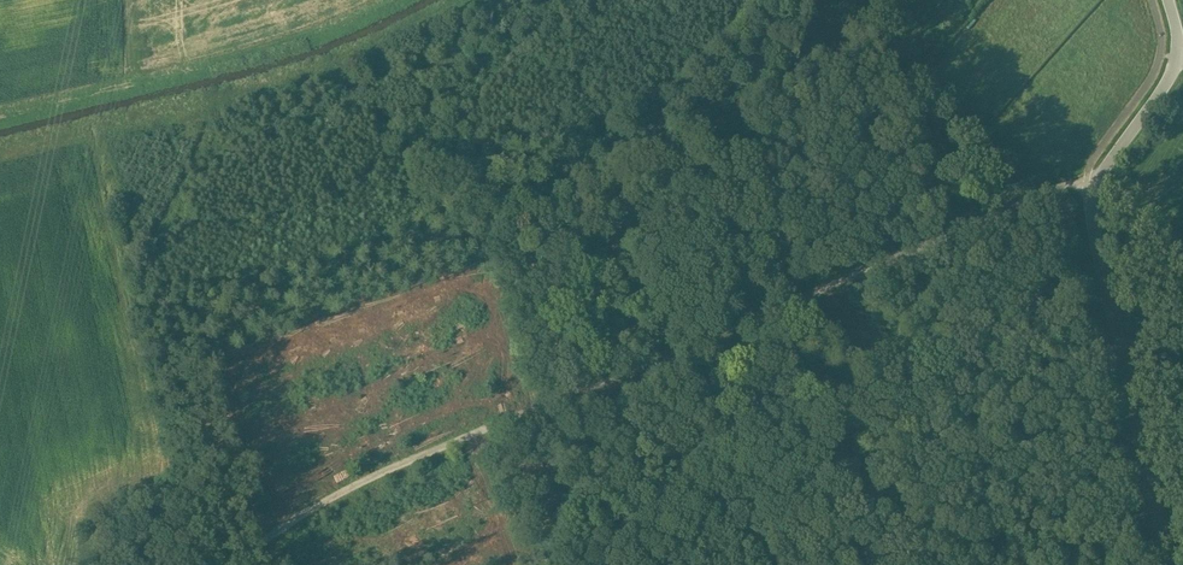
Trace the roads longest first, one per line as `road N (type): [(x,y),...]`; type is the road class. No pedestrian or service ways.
road 1 (track): [(1094,182),(1047,192),(545,404),(220,564)]
road 2 (unclassified): [(1168,0),(1175,64),(1091,192),(1169,564)]
road 3 (track): [(1047,192),(924,71)]

